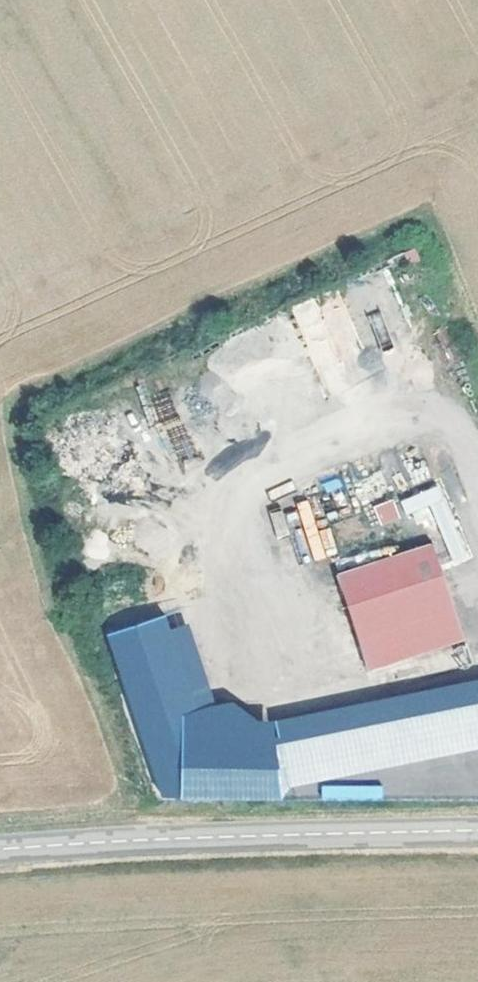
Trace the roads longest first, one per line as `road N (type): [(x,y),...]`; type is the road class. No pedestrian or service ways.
road 1 (tertiary): [(477,832),(0,850)]

